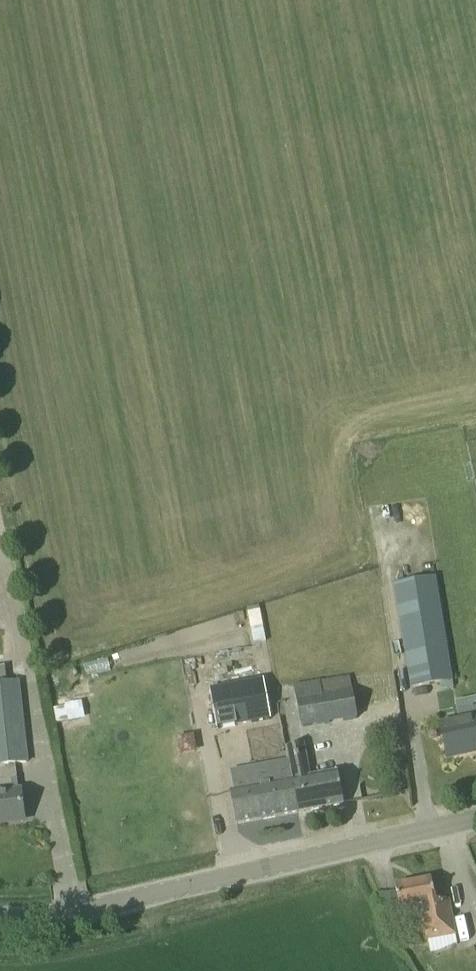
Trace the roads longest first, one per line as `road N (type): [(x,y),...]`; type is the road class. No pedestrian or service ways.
road 1 (tertiary): [(0,918),(52,918),(475,818)]

